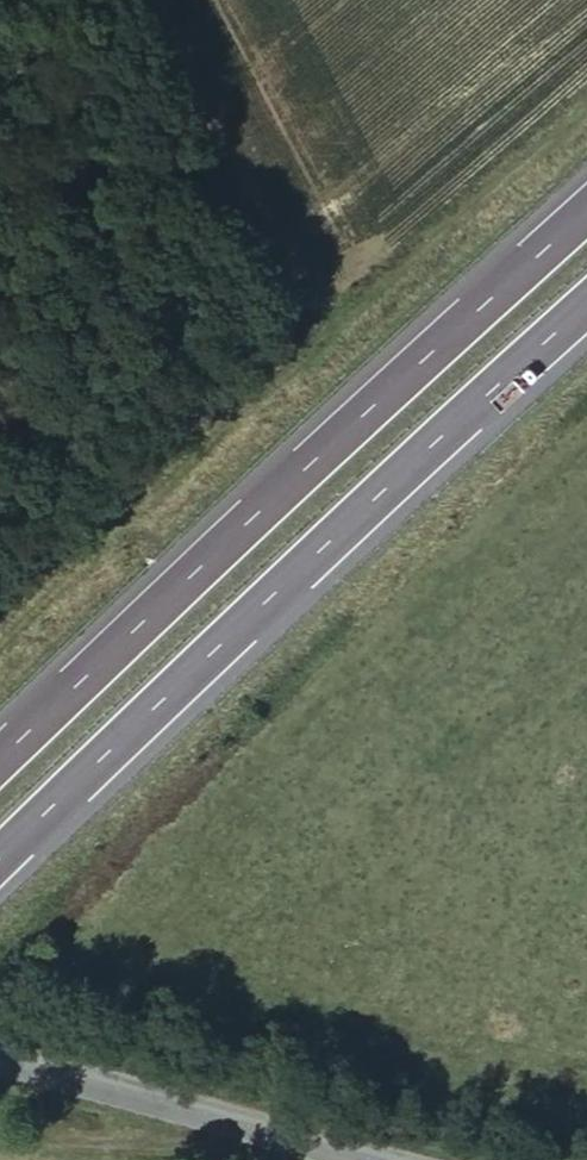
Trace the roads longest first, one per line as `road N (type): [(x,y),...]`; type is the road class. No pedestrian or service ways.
road 1 (motorway): [(586,196),(0,757)]
road 2 (motorway): [(0,860),(586,308)]
road 3 (tertiary): [(424,1159),(0,1049)]

